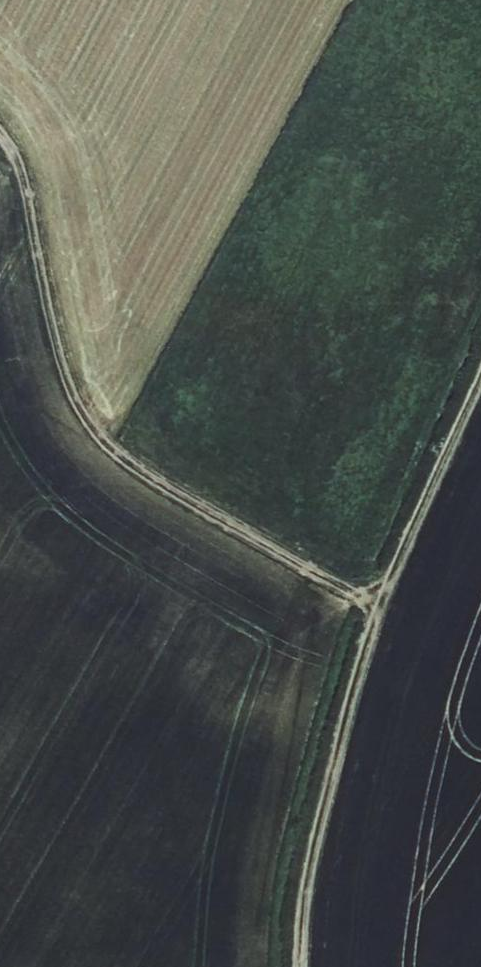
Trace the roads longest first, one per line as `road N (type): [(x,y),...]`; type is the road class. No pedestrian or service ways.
road 1 (track): [(380,607),(205,513),(104,444),(80,411),(59,358),(23,171),(0,133)]
road 2 (track): [(480,367),(380,607),(322,814),(301,966)]

